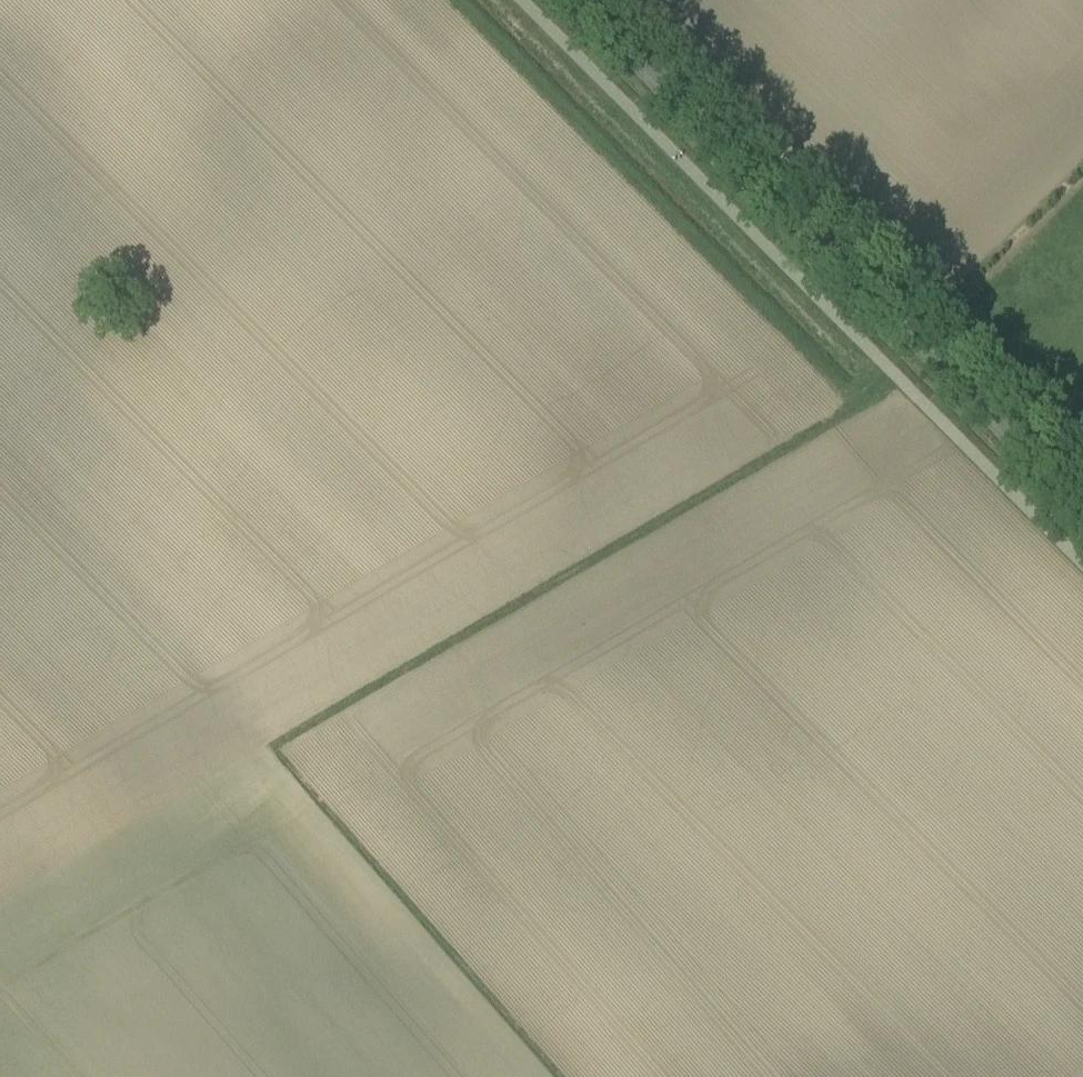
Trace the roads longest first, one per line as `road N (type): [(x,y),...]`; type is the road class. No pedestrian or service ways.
road 1 (tertiary): [(1082,506),(579,0)]

